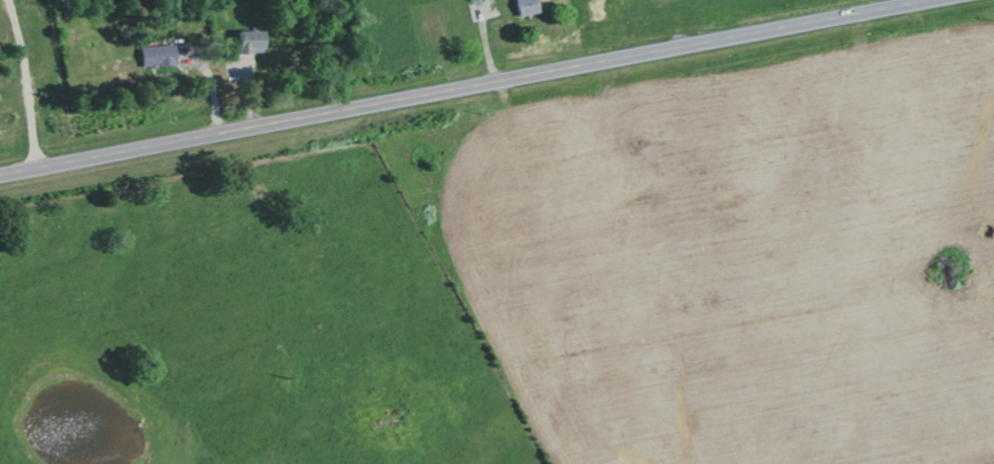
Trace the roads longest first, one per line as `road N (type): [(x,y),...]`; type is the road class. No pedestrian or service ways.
road 1 (trunk): [(0,176),(937,0)]

